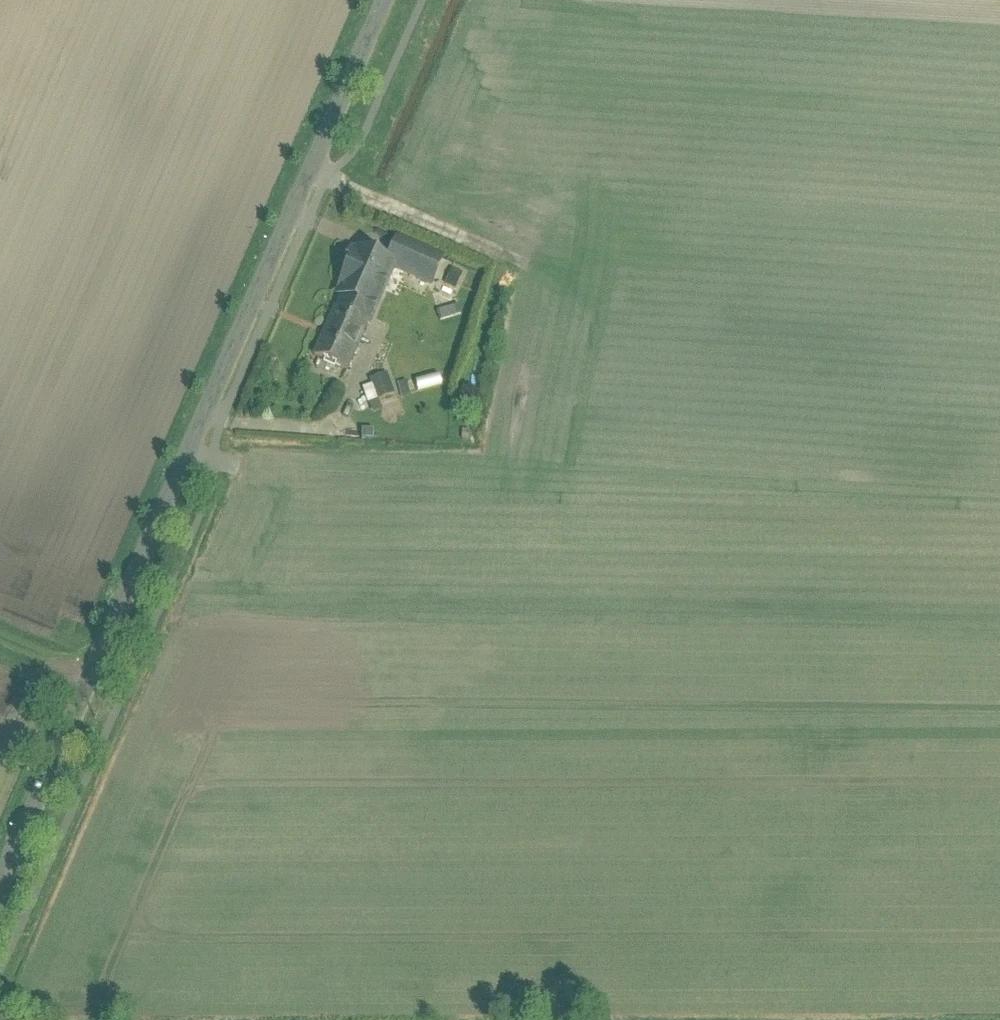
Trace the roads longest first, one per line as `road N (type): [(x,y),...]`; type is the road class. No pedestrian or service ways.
road 1 (tertiary): [(388,0),(0,891)]

